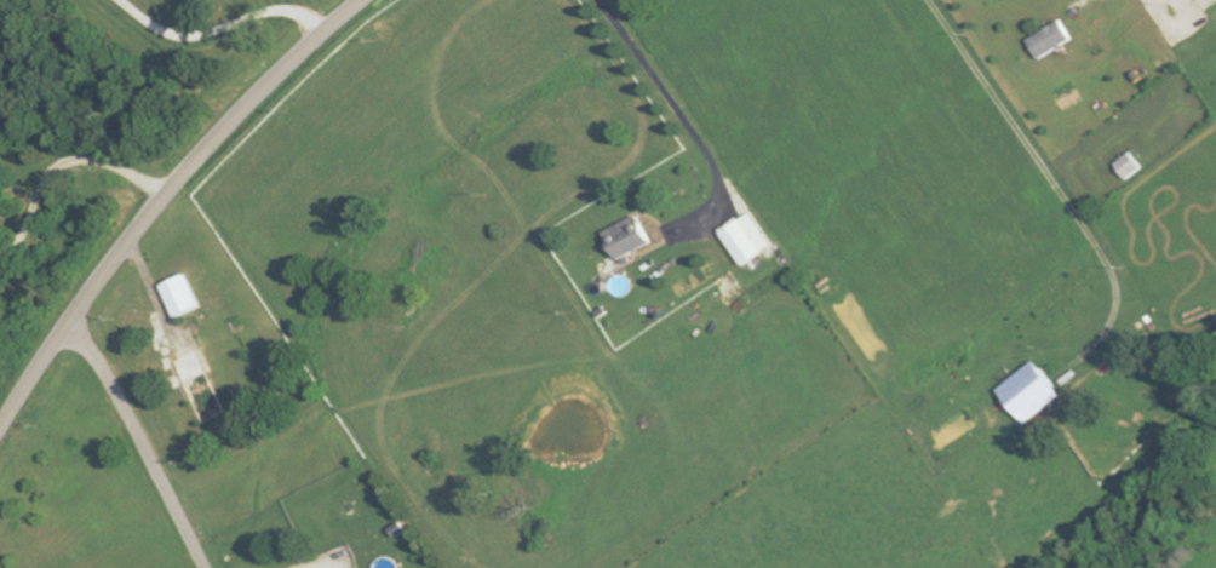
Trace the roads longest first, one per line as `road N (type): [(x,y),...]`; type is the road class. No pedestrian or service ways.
road 1 (secondary): [(0,438),(108,275),(194,168),(367,0)]
road 2 (residential): [(207,567),(132,417),(73,327)]

